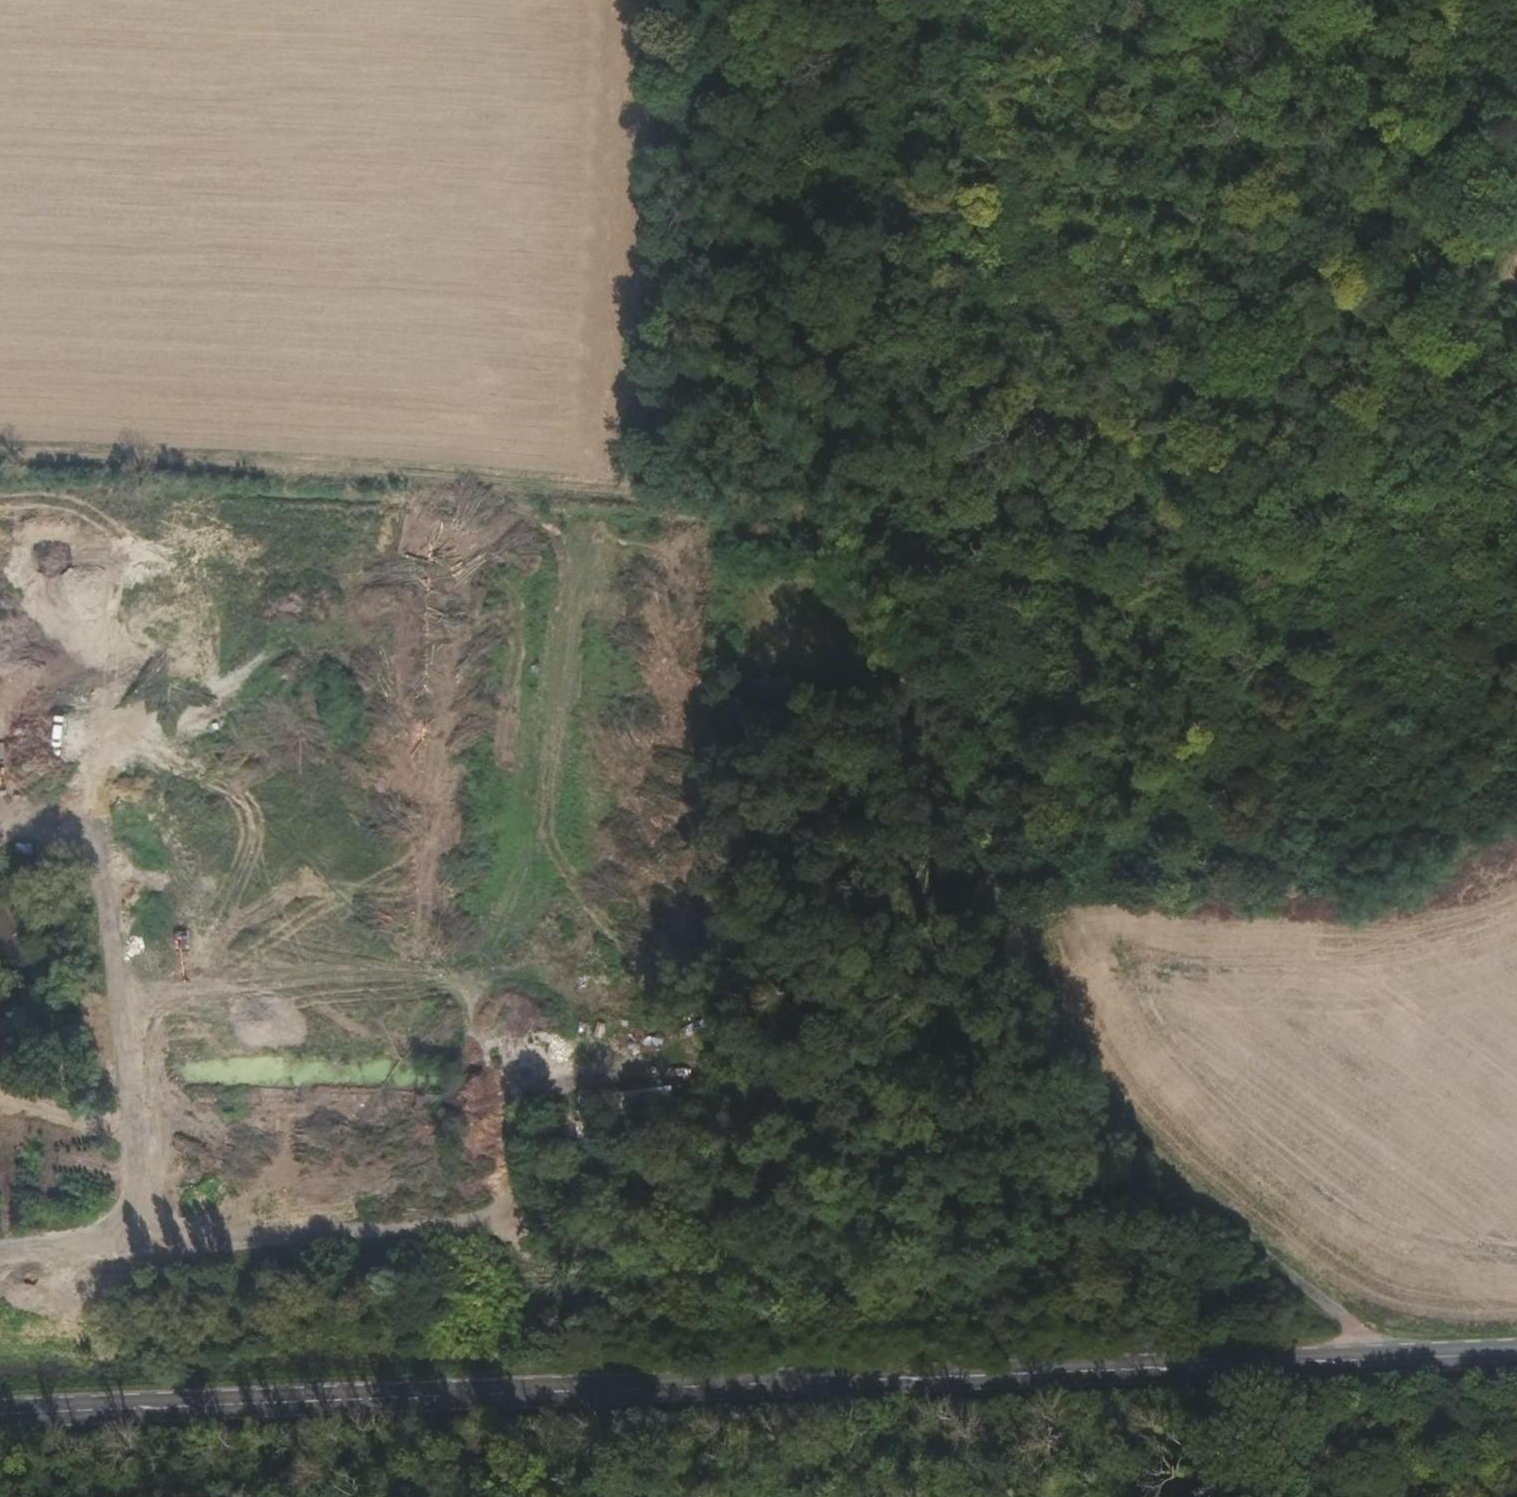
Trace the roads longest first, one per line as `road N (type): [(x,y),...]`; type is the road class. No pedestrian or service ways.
road 1 (track): [(0,465),(637,492),(785,526),(847,569),(889,639),(994,891),(1095,1079),(1263,1259),(1393,1362)]
road 2 (primary): [(0,1420),(1516,1357)]

